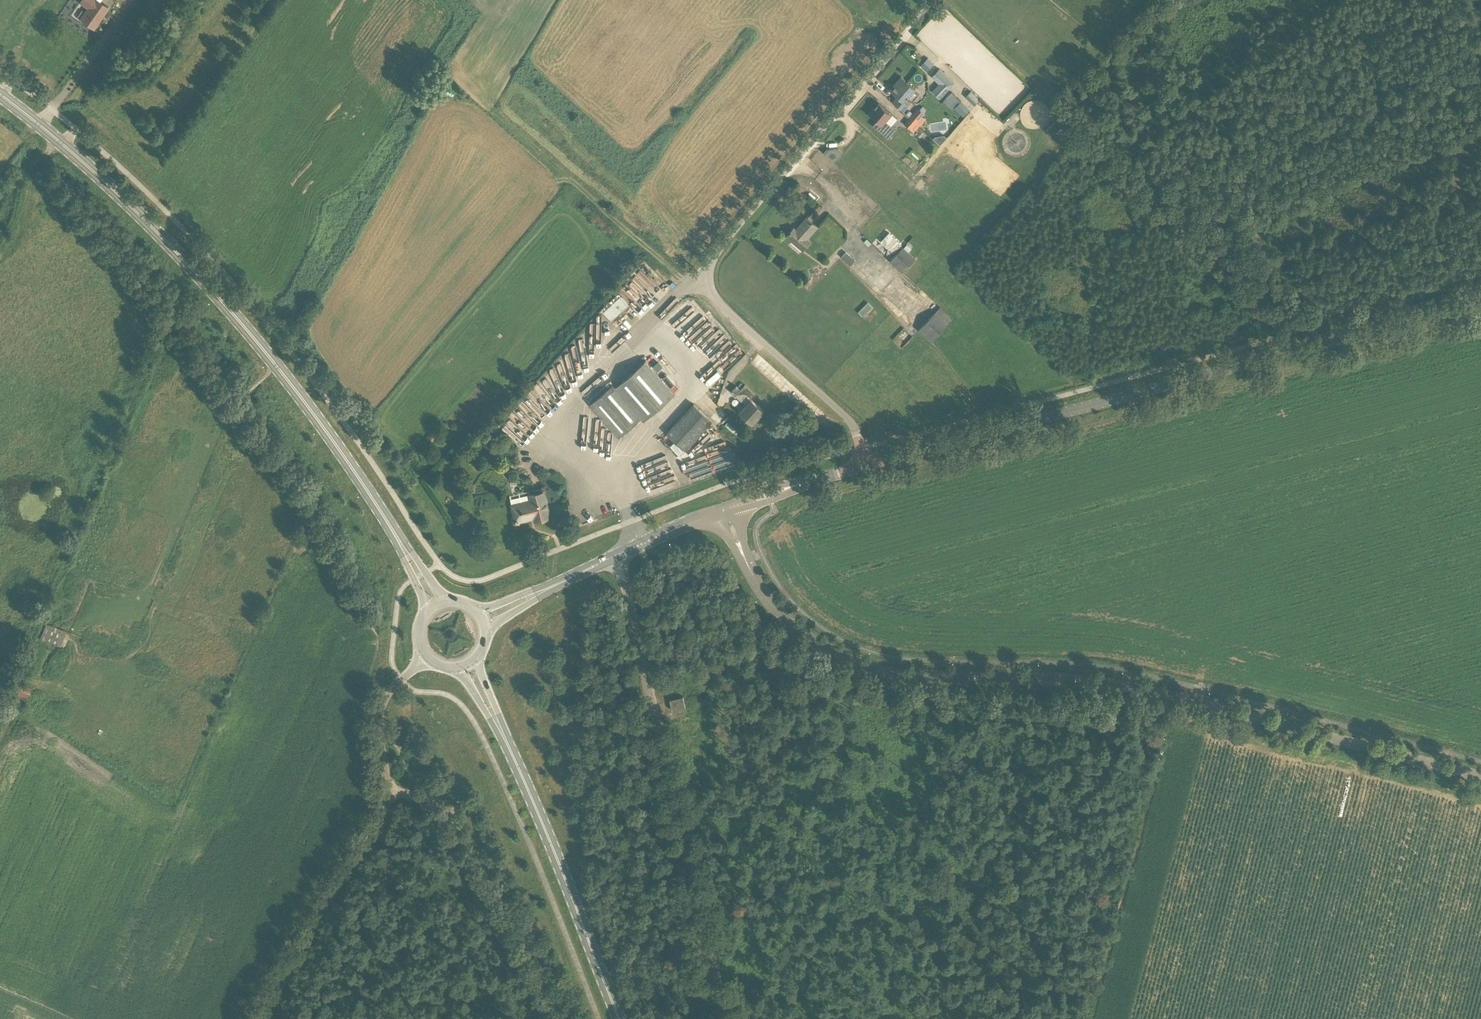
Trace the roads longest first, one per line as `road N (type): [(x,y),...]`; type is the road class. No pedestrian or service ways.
road 1 (tertiary): [(1480,777),(1145,689),(916,677),(849,660),(810,640),(761,590),(726,510)]
road 2 (tertiary): [(869,465),(1480,303)]
road 3 (unclassified): [(869,465),(855,424),(724,314),(707,294),(705,270),(935,0)]
road 4 (unclassified): [(620,554),(729,1018)]
road 5 (unclassified): [(256,1018),(387,789),(377,742),(381,713),(427,657)]
road 6 (secondary): [(446,601),(295,380),(233,313)]
road 7 (secondary): [(233,313),(350,470),(427,611)]
road 8 (secondary): [(233,313),(68,149),(0,95)]
road 9 (secondary): [(456,668),(564,875)]
road 10 (secondary): [(564,875),(475,660)]
road 11 (secondary): [(620,1018),(564,875)]
road 12 (track): [(527,942),(471,823)]

